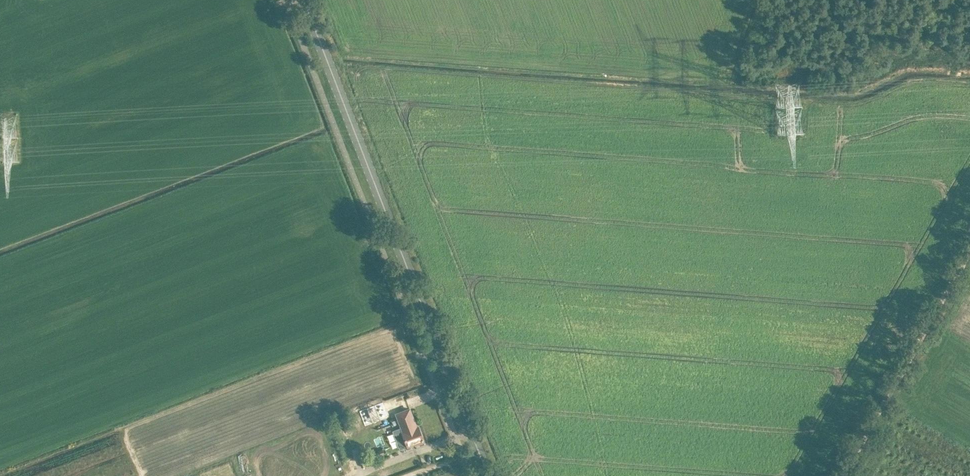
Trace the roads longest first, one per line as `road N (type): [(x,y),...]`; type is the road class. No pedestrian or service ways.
road 1 (tertiary): [(488,475),(304,0)]
road 2 (track): [(840,475),(969,244)]

